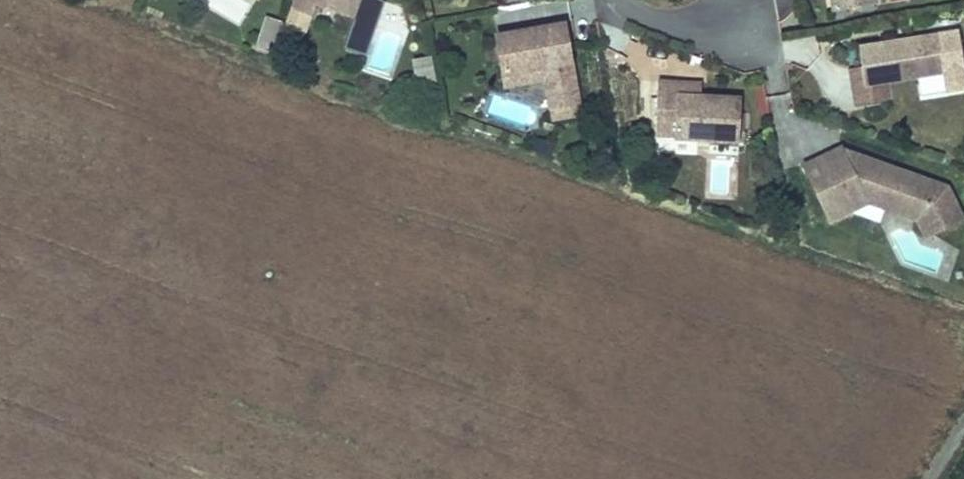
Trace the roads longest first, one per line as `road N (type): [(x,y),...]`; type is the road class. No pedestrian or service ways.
road 1 (residential): [(625,0),(643,14),(727,38),(765,32)]

